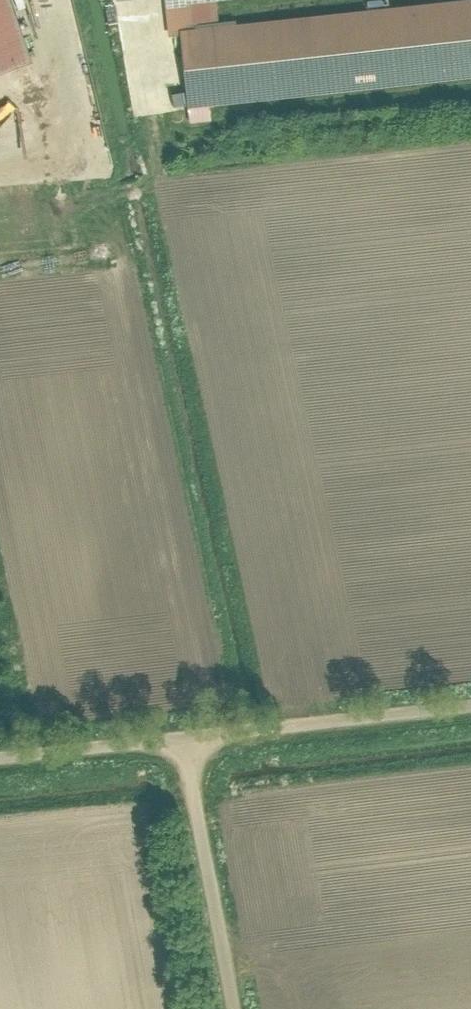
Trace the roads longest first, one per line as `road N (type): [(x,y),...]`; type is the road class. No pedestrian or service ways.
road 1 (unclassified): [(185,745),(470,712)]
road 2 (unclassified): [(185,745),(232,1008)]
road 3 (unclassified): [(0,765),(185,745)]

